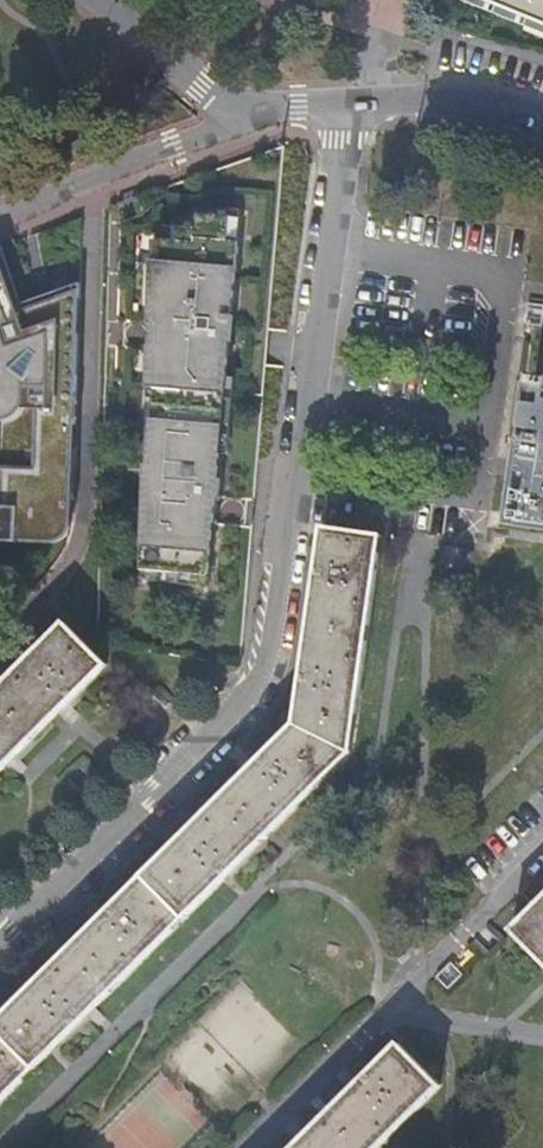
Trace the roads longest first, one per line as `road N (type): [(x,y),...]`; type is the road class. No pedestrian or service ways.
road 1 (residential): [(348,102),(277,639),(264,679),(244,709),(0,951)]
road 2 (unclassified): [(234,124),(0,218)]
road 3 (unclassified): [(348,102),(413,97),(496,110),(542,128)]
road 4 (unclassified): [(102,0),(234,124)]

